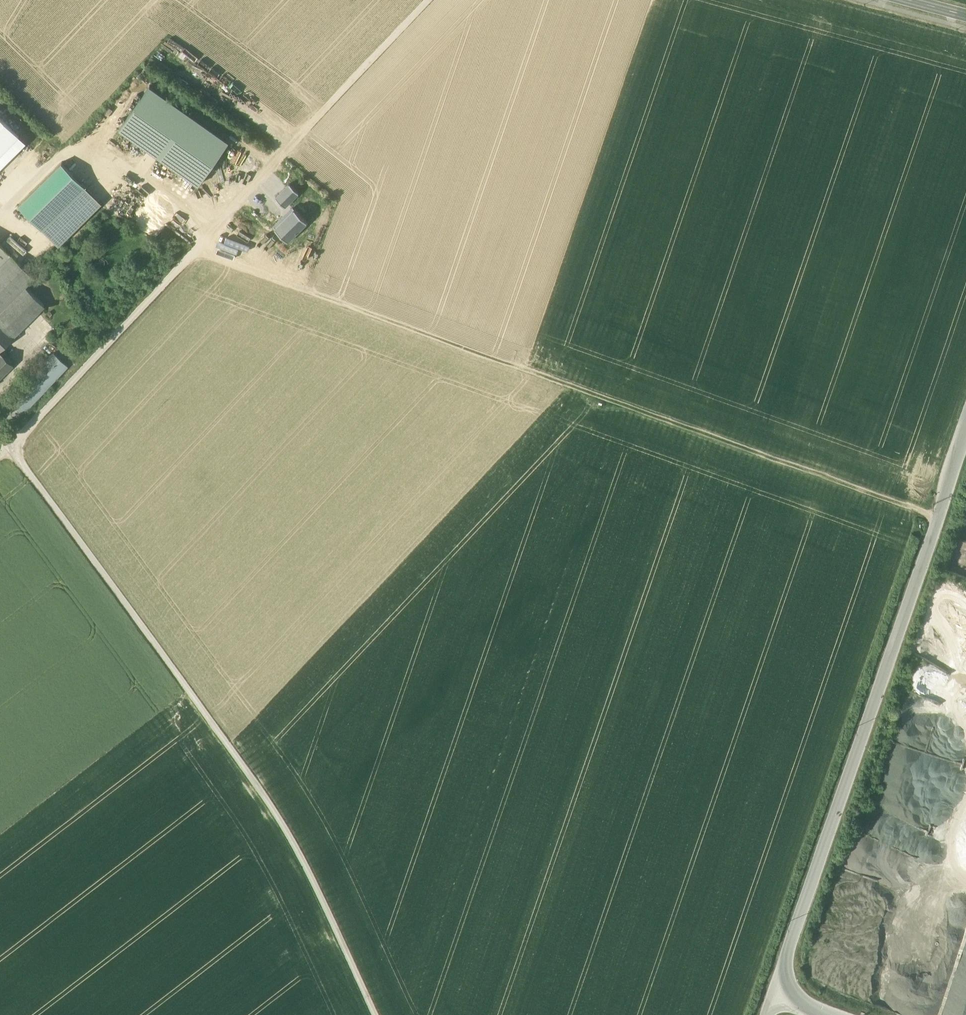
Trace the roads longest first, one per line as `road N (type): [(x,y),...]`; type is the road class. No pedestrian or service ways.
road 1 (track): [(936,517),(197,247)]
road 2 (track): [(9,446),(285,827),(376,1014)]
road 3 (track): [(428,0),(0,453)]

